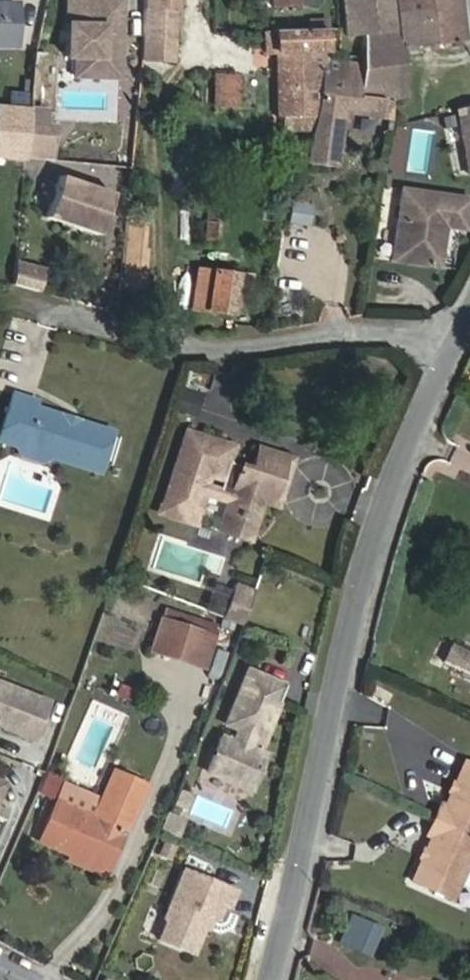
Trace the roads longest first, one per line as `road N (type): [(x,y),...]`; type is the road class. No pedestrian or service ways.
road 1 (residential): [(275,979),(350,632),(446,346)]
road 2 (residential): [(446,346),(371,334),(200,354),(0,299)]
road 3 (residential): [(172,679),(182,724),(113,899),(36,979)]

